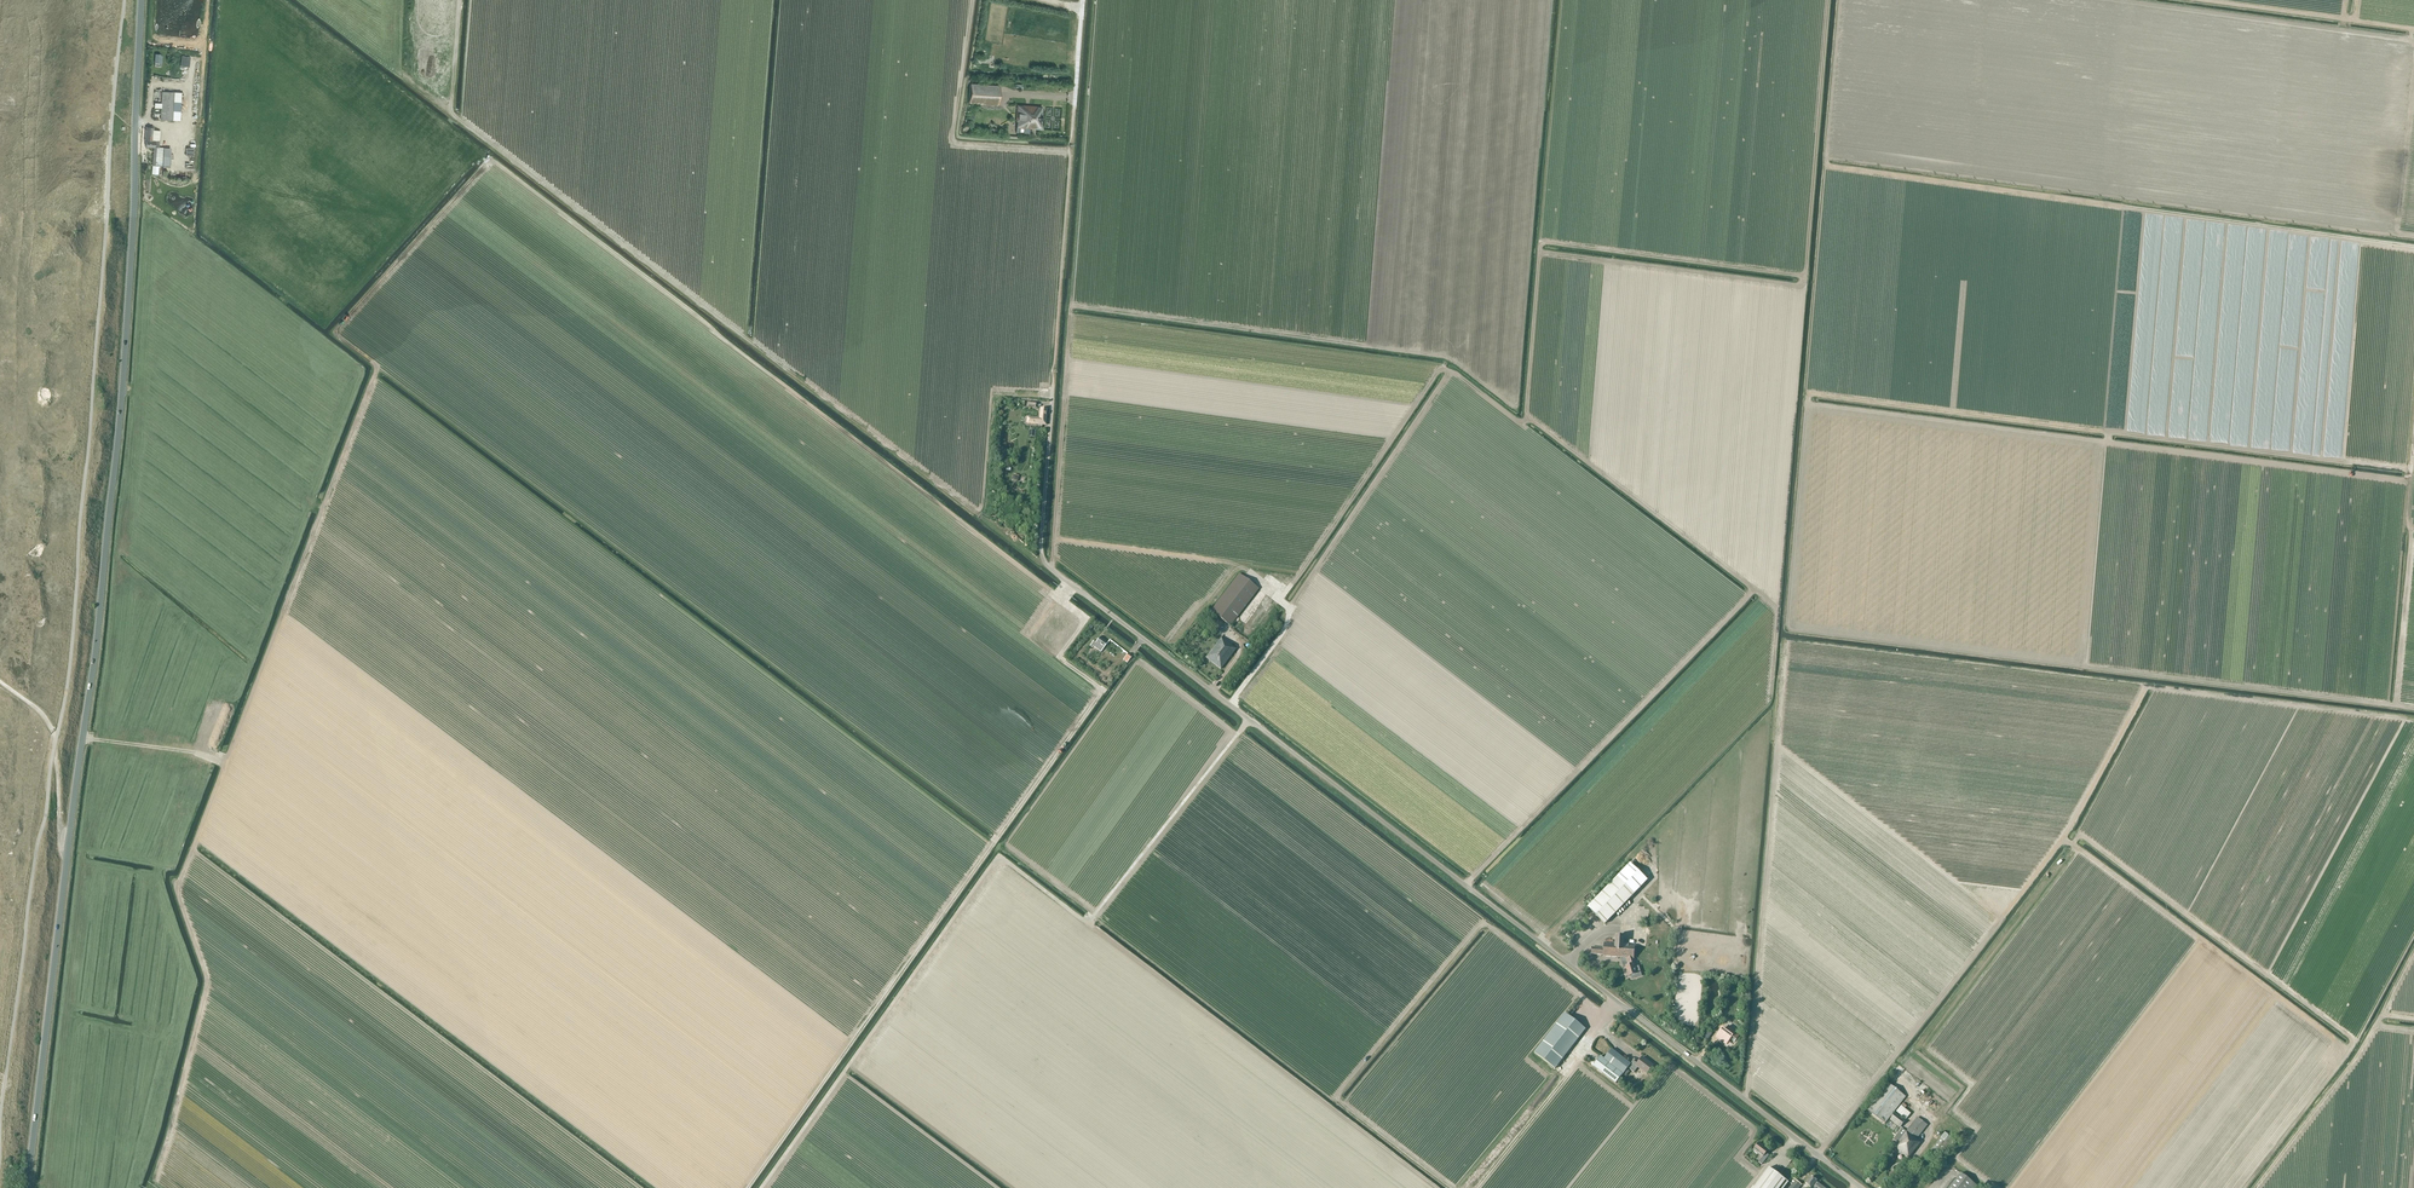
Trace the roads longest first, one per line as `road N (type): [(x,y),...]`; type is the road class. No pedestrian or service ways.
road 1 (unclassified): [(1861,1187),(1047,568),(1040,546),(1055,371)]
road 2 (track): [(1061,596),(495,160),(337,328),(378,367),(303,559)]
road 3 (secondary): [(28,1187),(121,421),(142,0)]
road 4 (track): [(1053,395),(990,398),(976,513),(453,115),(459,0)]
road 5 (track): [(1525,420),(1751,590),(1465,886)]
road 6 (track): [(1539,253),(1525,420),(1447,374),(1229,705)]
road 7 (track): [(2413,247),(1826,165),(1826,150)]
road 8 (track): [(1083,920),(1007,861),(994,861),(762,1187)]
road 9 (track): [(1055,371),(1083,0)]
road 10 (track): [(197,839),(178,896),(207,981),(152,1181)]
road 11 (track): [(772,0),(744,337)]
road 12 (track): [(197,839),(303,559)]
road 13 (track): [(1072,151),(950,142),(971,0)]
road 14 (track): [(1083,920),(1098,912),(1250,721)]
road 15 (track): [(1616,1001),(1478,1187)]
road 16 (track): [(2413,508),(2396,706),(2371,703)]
road 17 (track): [(2201,0),(2413,28)]
road 18 (track): [(451,109),(302,0)]
road 19 (track): [(226,763),(83,738)]

